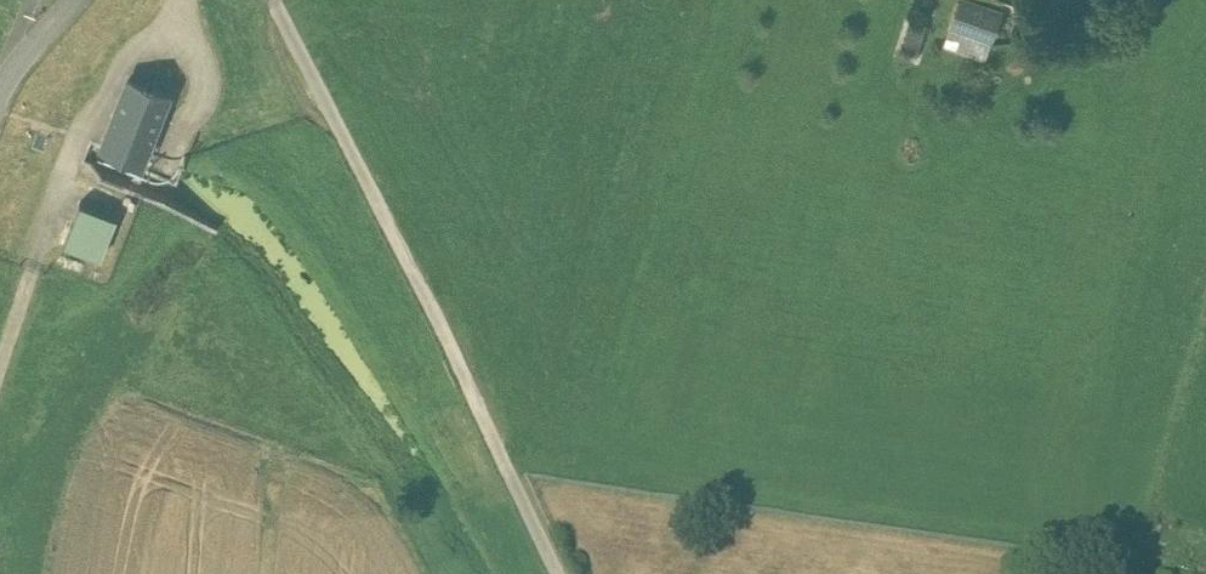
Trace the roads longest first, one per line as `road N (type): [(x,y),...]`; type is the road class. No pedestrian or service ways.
road 1 (track): [(274,0),(559,573)]

